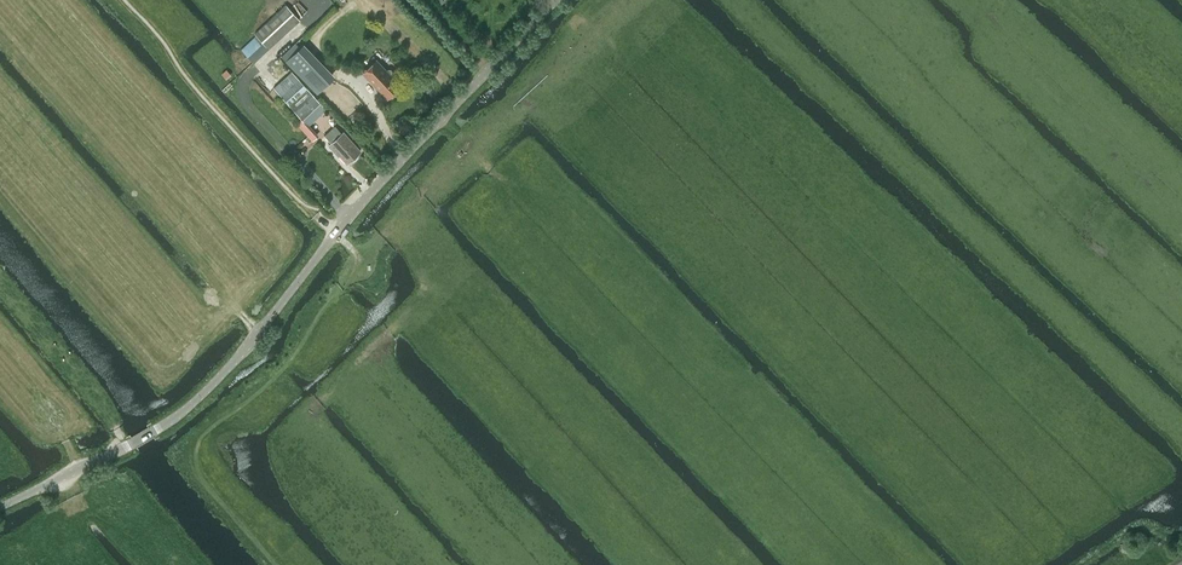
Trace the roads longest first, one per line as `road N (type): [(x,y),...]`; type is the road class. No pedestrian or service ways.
road 1 (unclassified): [(0,510),(206,397),(372,187),(551,0)]

